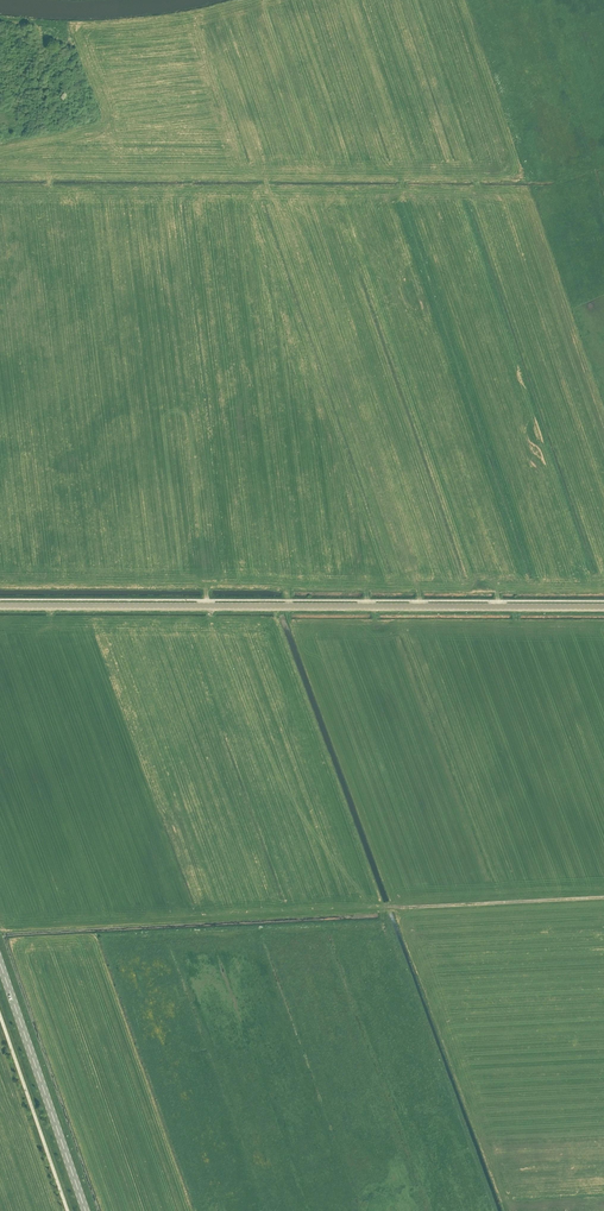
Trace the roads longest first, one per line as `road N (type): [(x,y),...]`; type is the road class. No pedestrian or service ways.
road 1 (tertiary): [(0,605),(603,606)]
road 2 (primary): [(86,1210),(0,964)]
road 3 (track): [(603,897),(392,907)]

